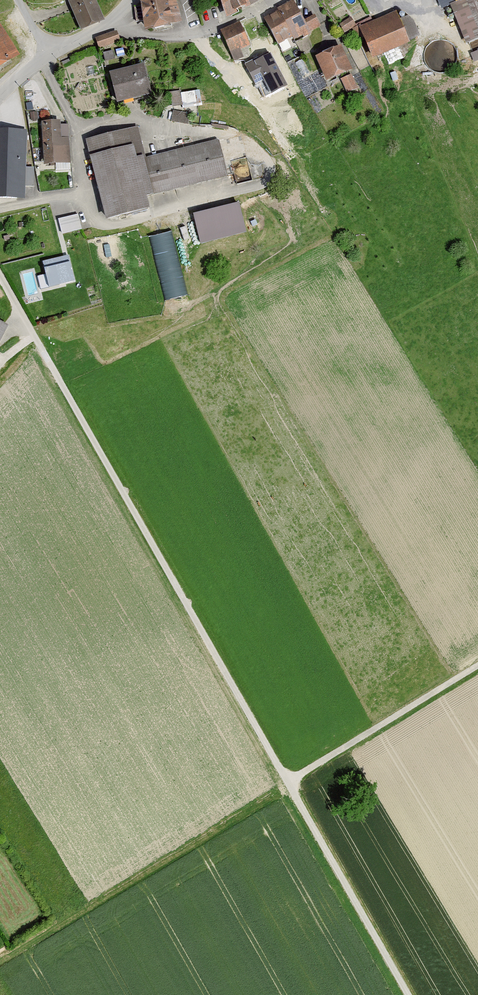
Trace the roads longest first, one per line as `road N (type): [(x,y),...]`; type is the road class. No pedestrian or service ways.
road 1 (track): [(407,994),(0,278)]
road 2 (track): [(477,665),(287,783)]
road 3 (residential): [(0,90),(38,54),(113,22),(130,0)]

